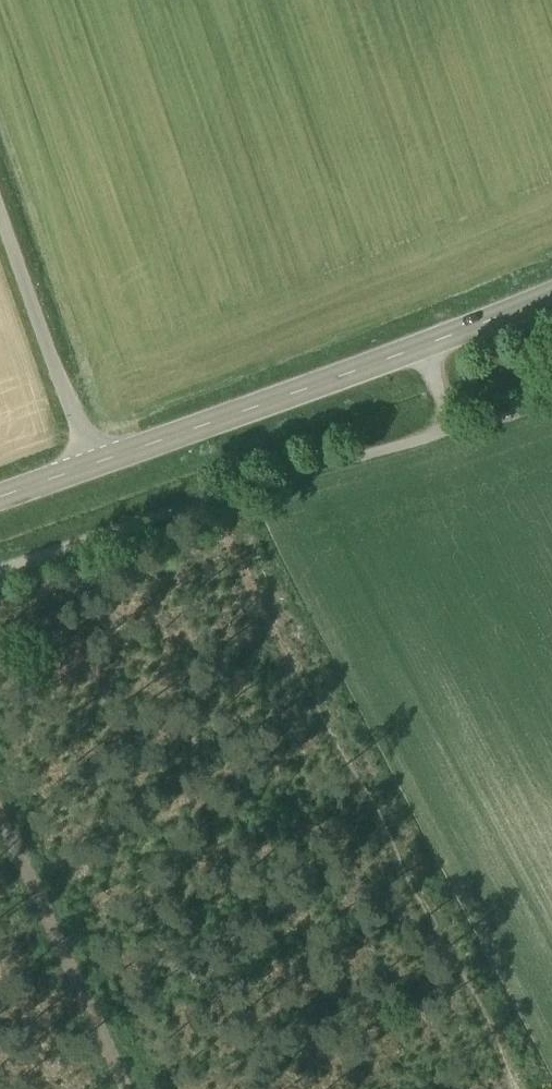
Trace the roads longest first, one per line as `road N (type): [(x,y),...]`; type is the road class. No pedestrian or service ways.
road 1 (track): [(230,491),(525,1088)]
road 2 (secondary): [(551,298),(97,467)]
road 3 (track): [(148,1088),(0,772)]
road 4 (track): [(0,724),(303,647)]
road 5 (unclassified): [(0,205),(97,467)]

